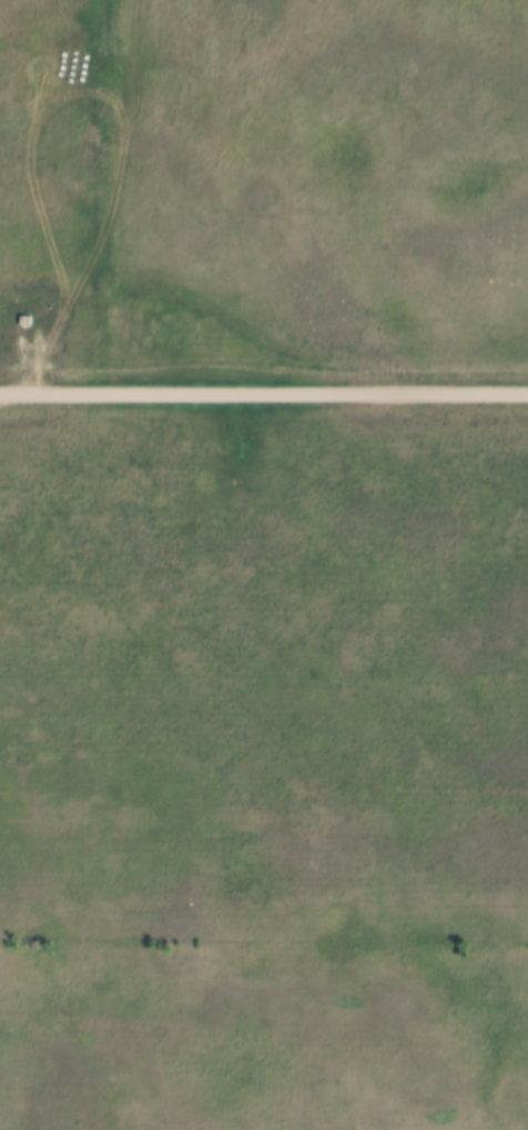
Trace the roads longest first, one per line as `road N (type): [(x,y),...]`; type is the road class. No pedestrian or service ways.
road 1 (residential): [(527,397),(0,392)]

